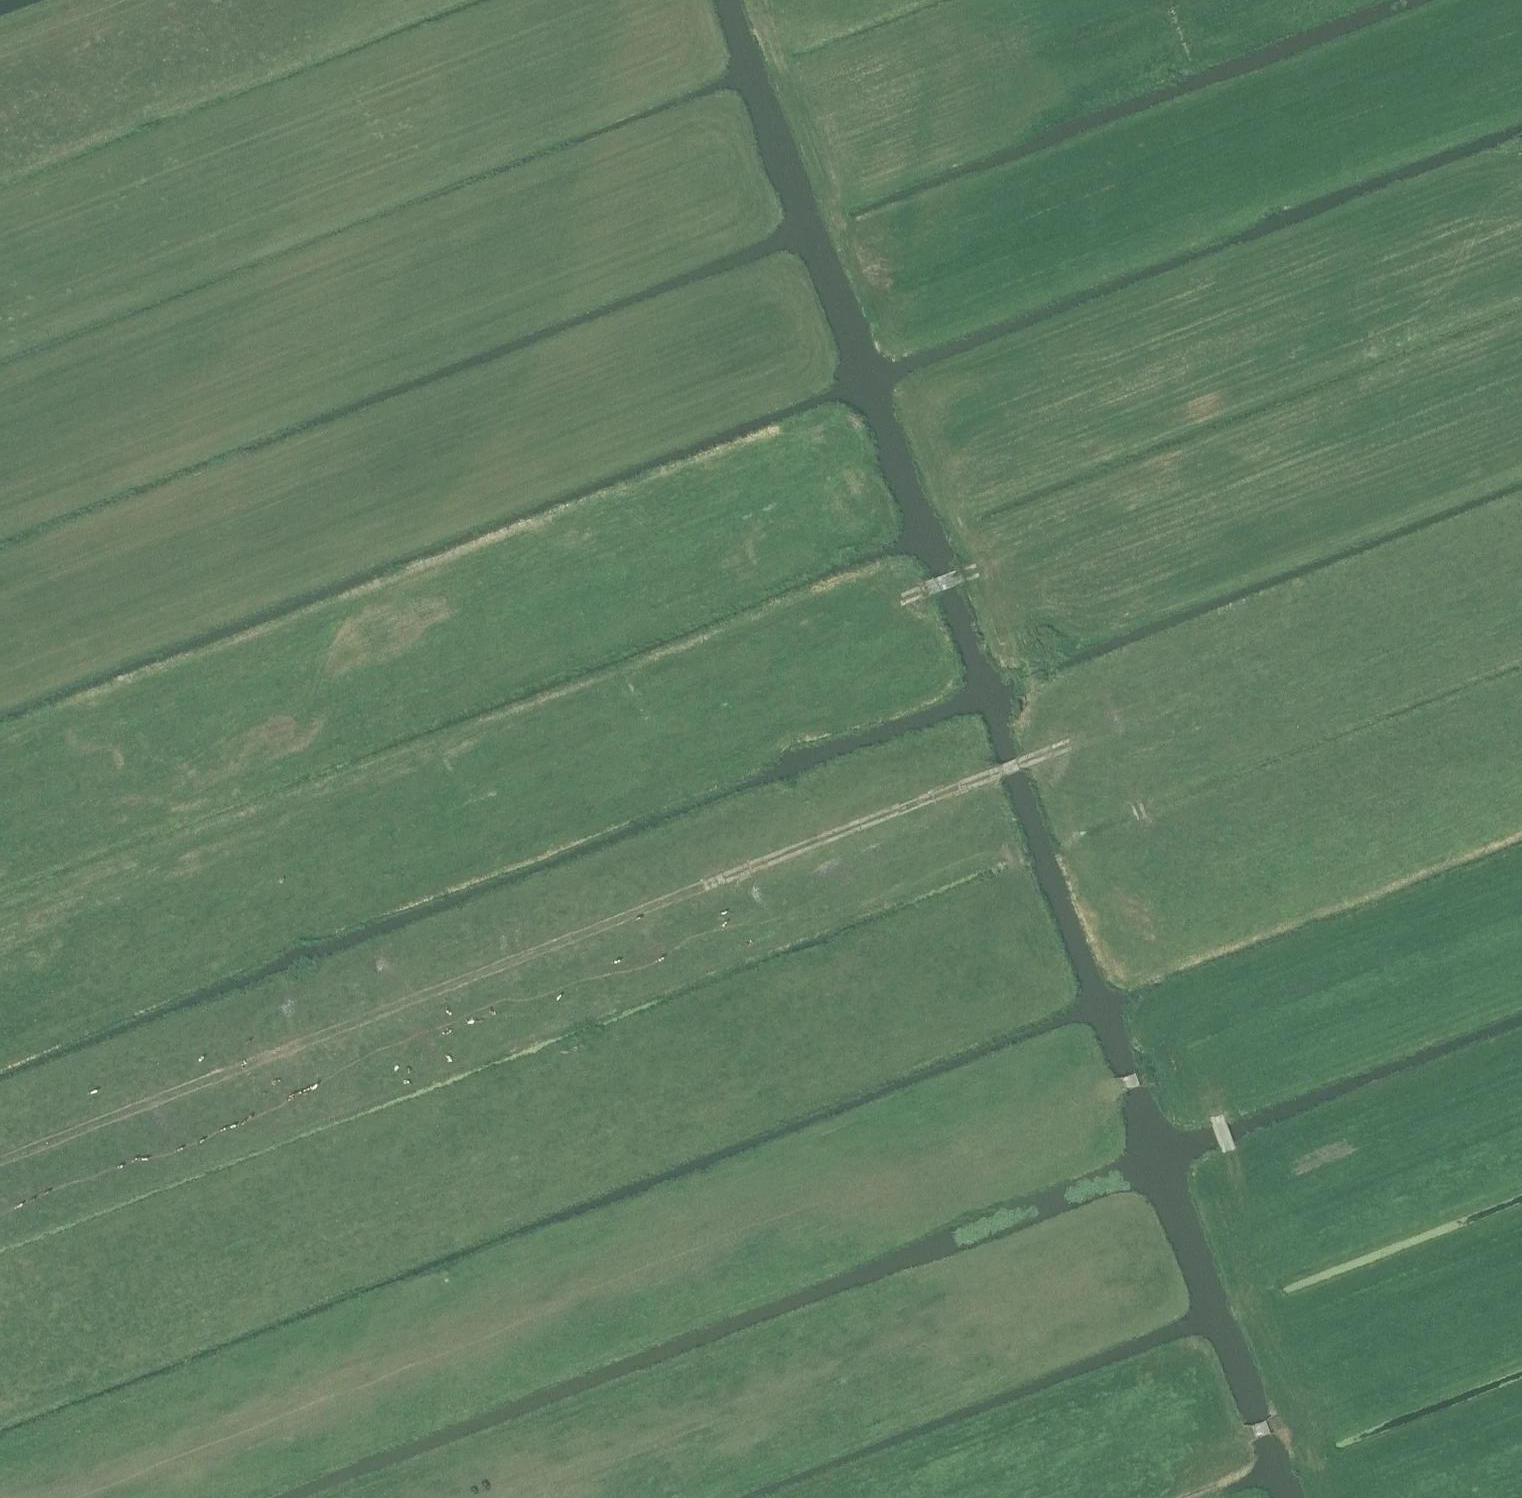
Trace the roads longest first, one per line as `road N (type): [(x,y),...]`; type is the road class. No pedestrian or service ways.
road 1 (track): [(0,1158),(1080,742)]

